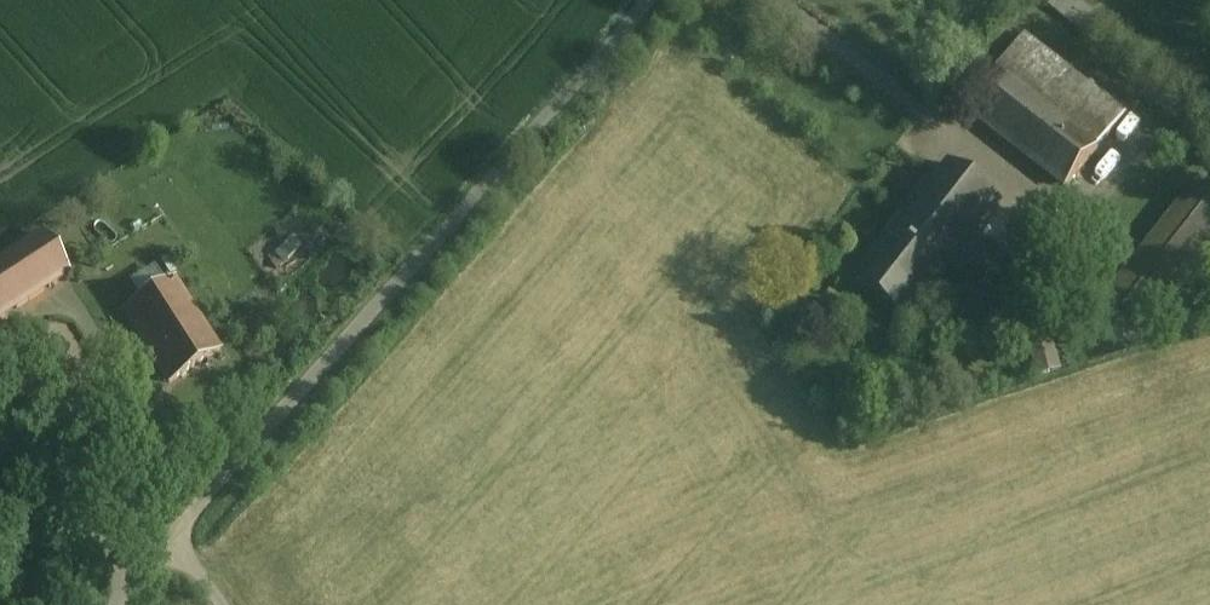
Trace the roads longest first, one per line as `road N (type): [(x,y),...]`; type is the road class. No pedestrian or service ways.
road 1 (unclassified): [(133,572),(647,0)]
road 2 (unclassified): [(0,427),(133,572)]

